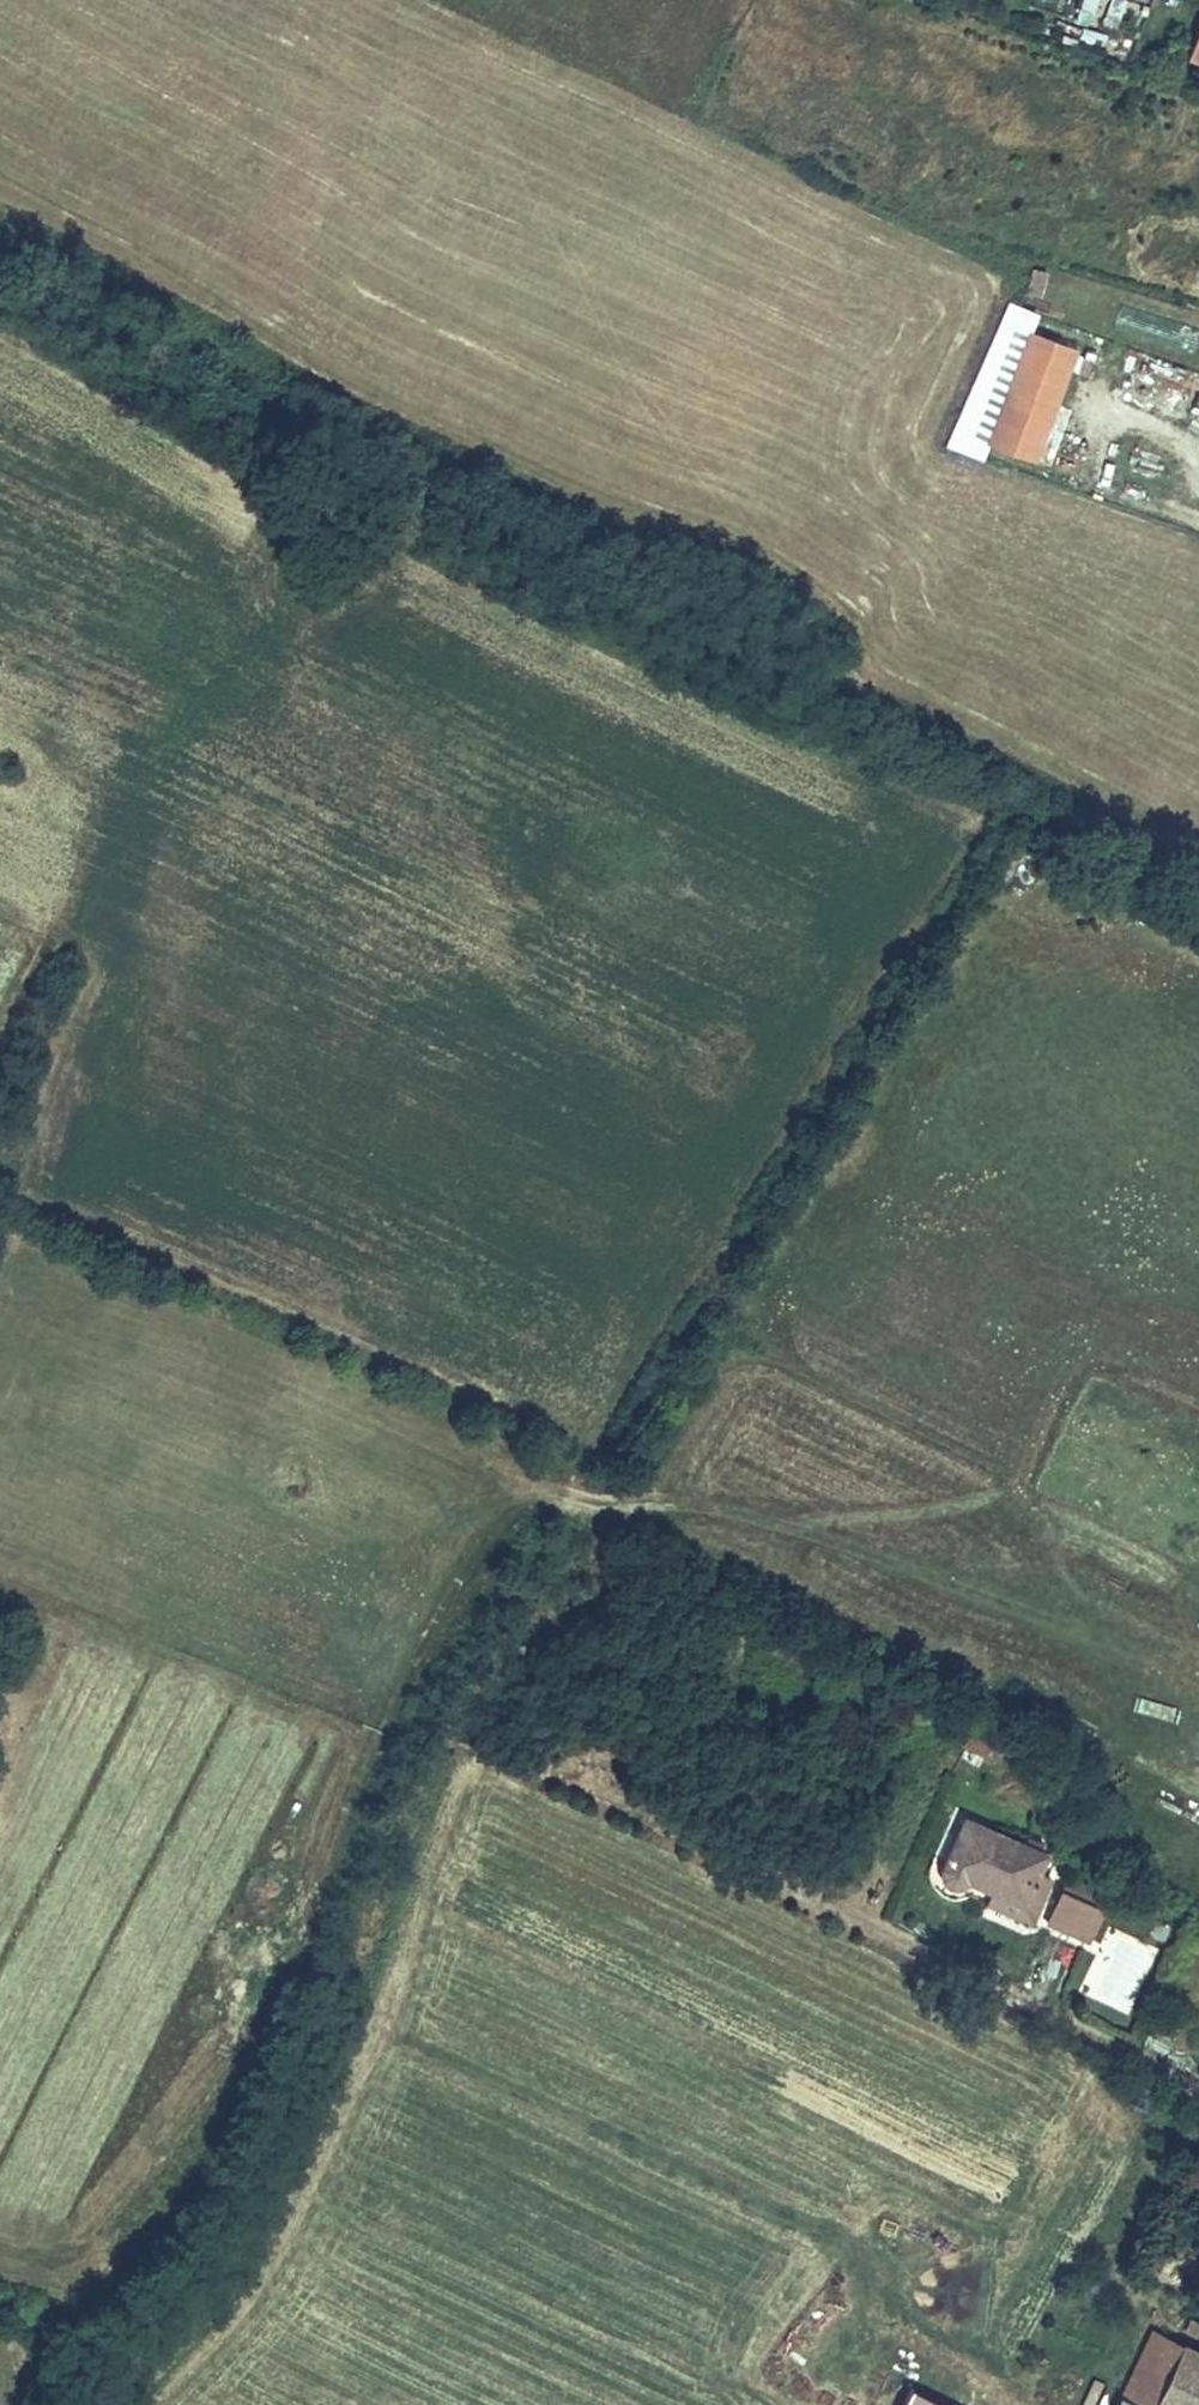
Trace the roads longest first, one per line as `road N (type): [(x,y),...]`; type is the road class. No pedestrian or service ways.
road 1 (track): [(0,176),(502,451),(775,563),(995,727),(1198,844)]

